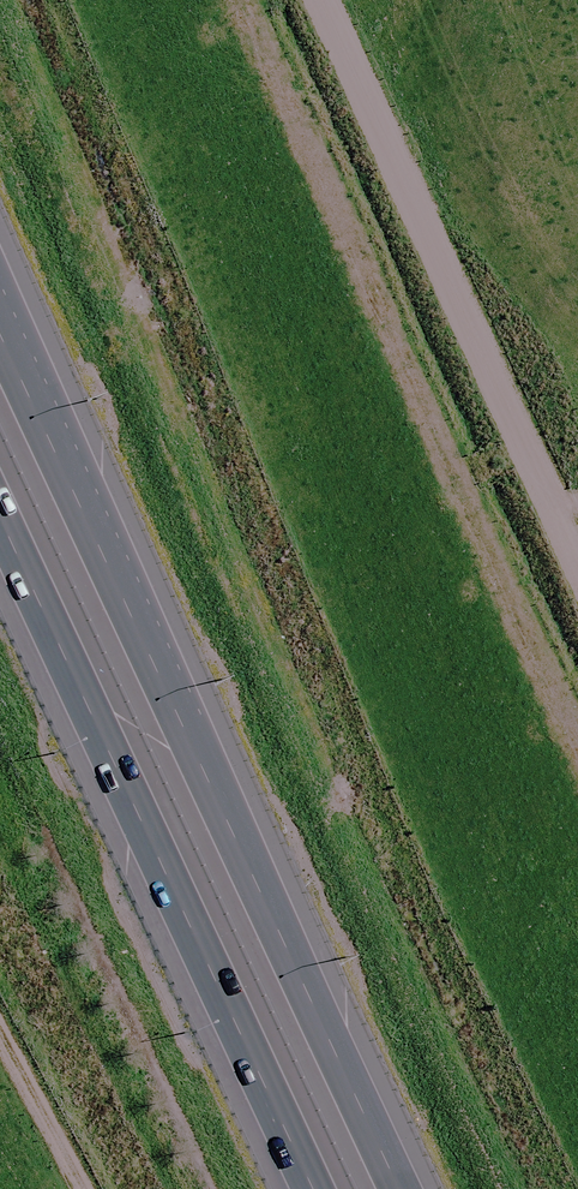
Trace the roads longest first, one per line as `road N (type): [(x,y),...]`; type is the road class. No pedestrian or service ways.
road 1 (motorway): [(0,321),(409,1188)]
road 2 (motorway): [(324,1188),(0,509)]
road 3 (track): [(577,544),(332,0)]
road 4 (track): [(0,1021),(89,1188)]

